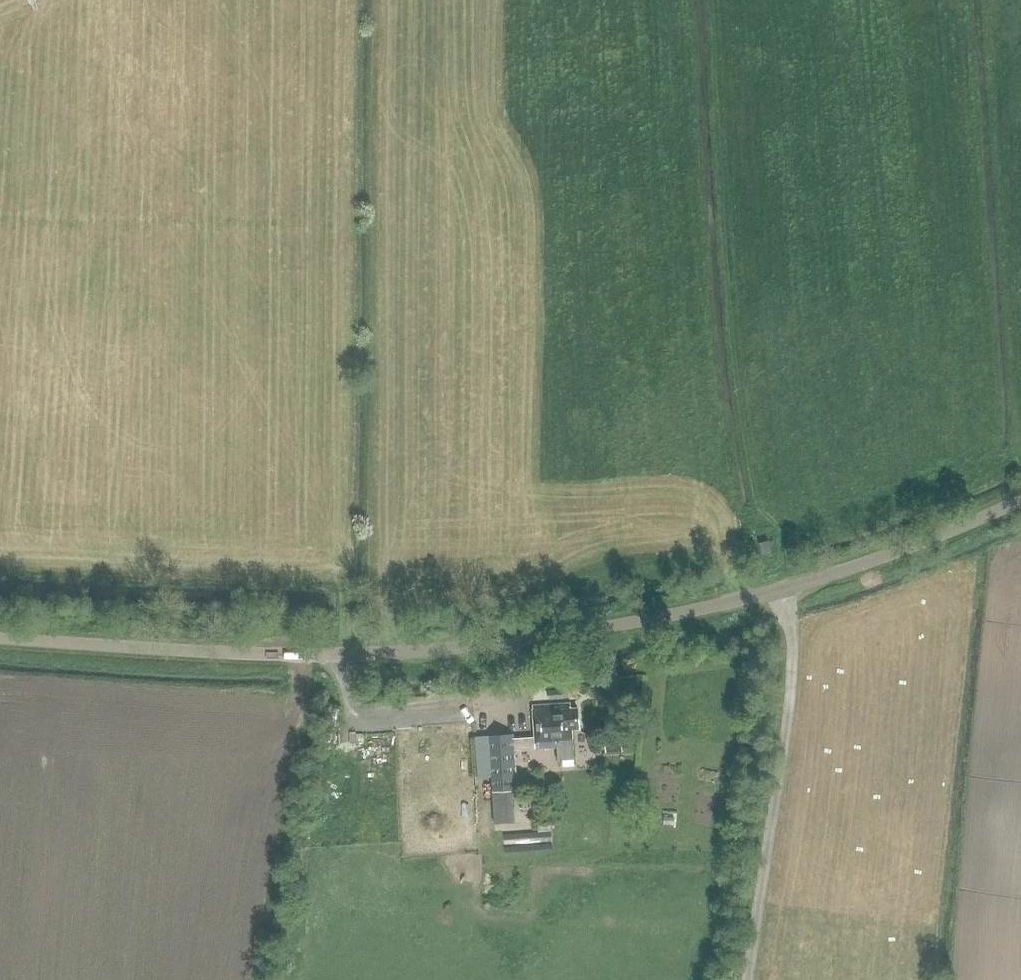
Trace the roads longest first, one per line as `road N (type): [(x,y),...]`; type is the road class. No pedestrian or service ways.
road 1 (unclassified): [(1020,500),(783,591),(508,642),(355,655),(0,637)]

